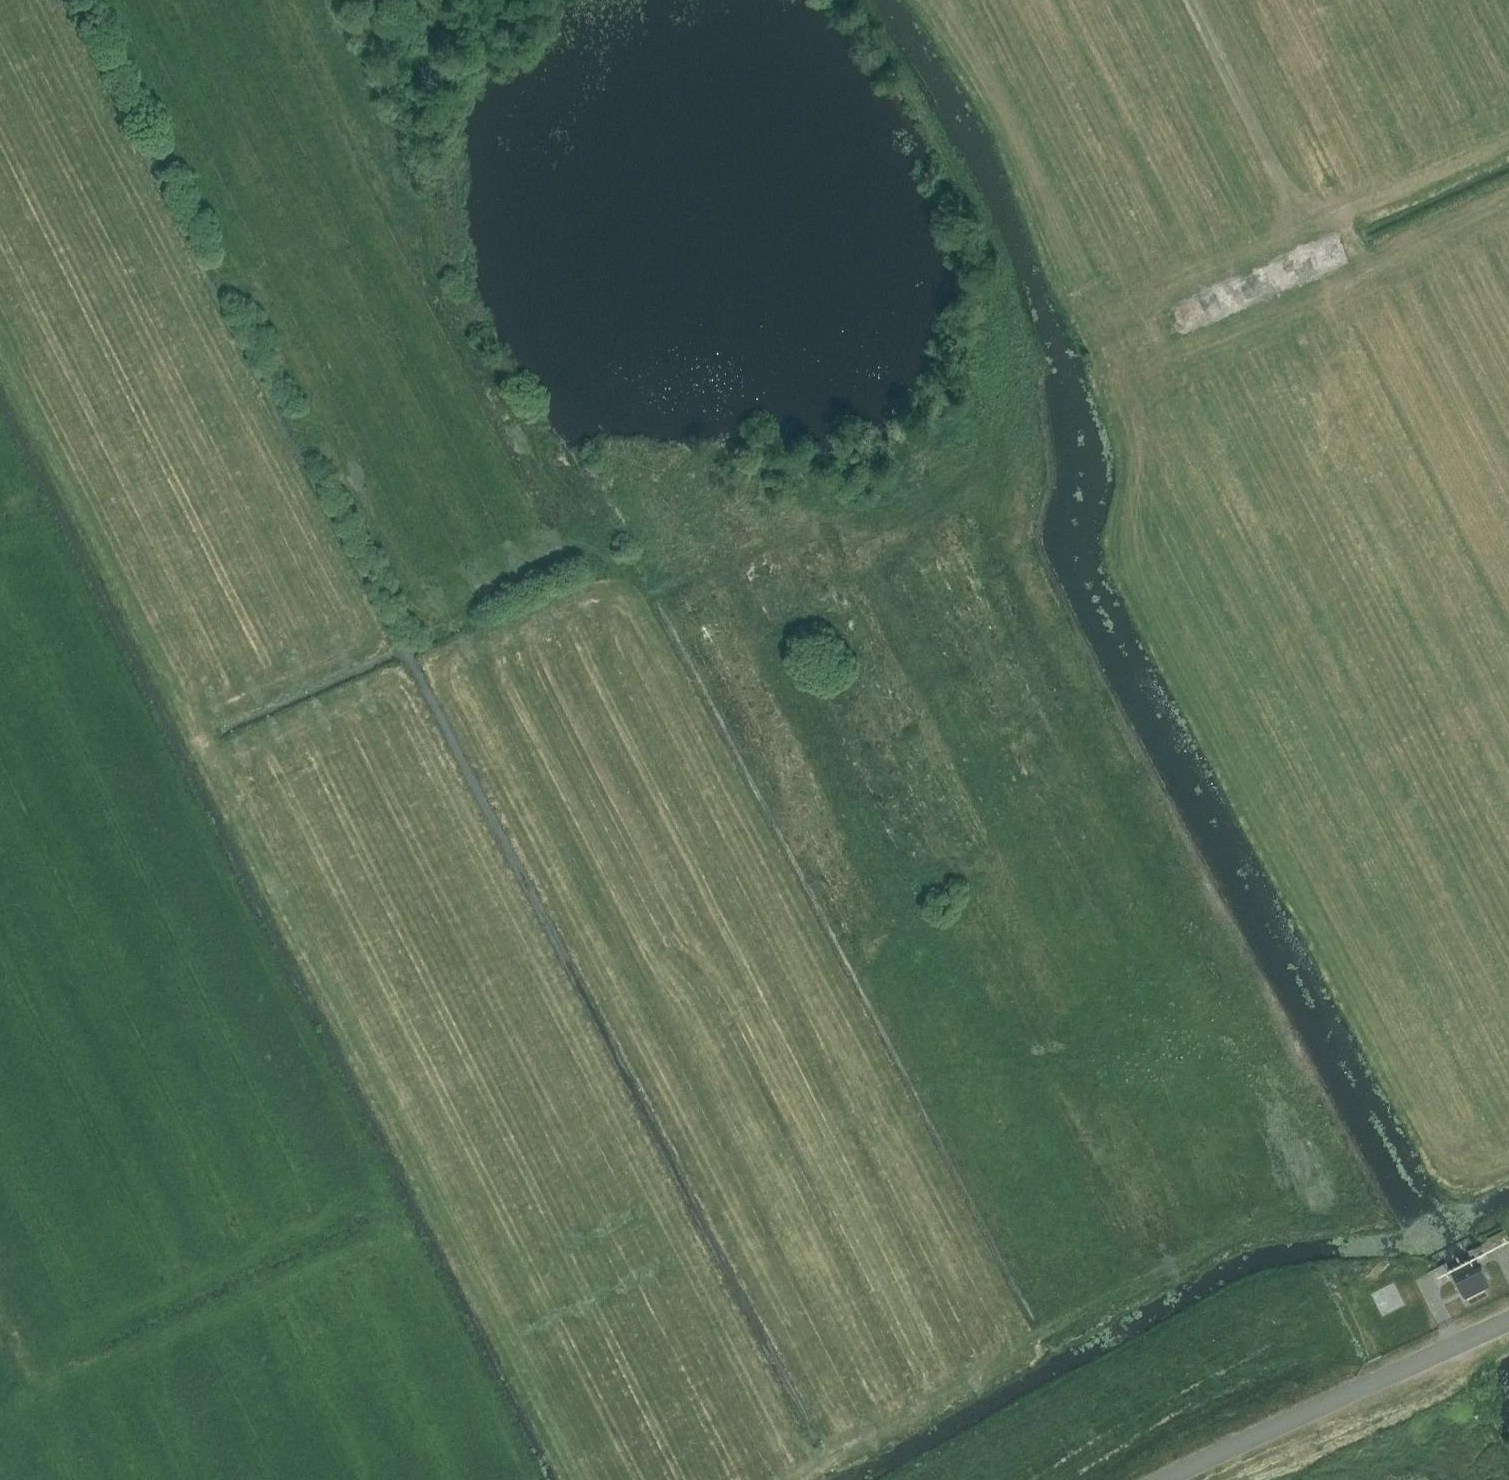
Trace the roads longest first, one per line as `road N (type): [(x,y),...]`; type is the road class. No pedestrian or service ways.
road 1 (unclassified): [(1168,1479),(1508,1323)]

